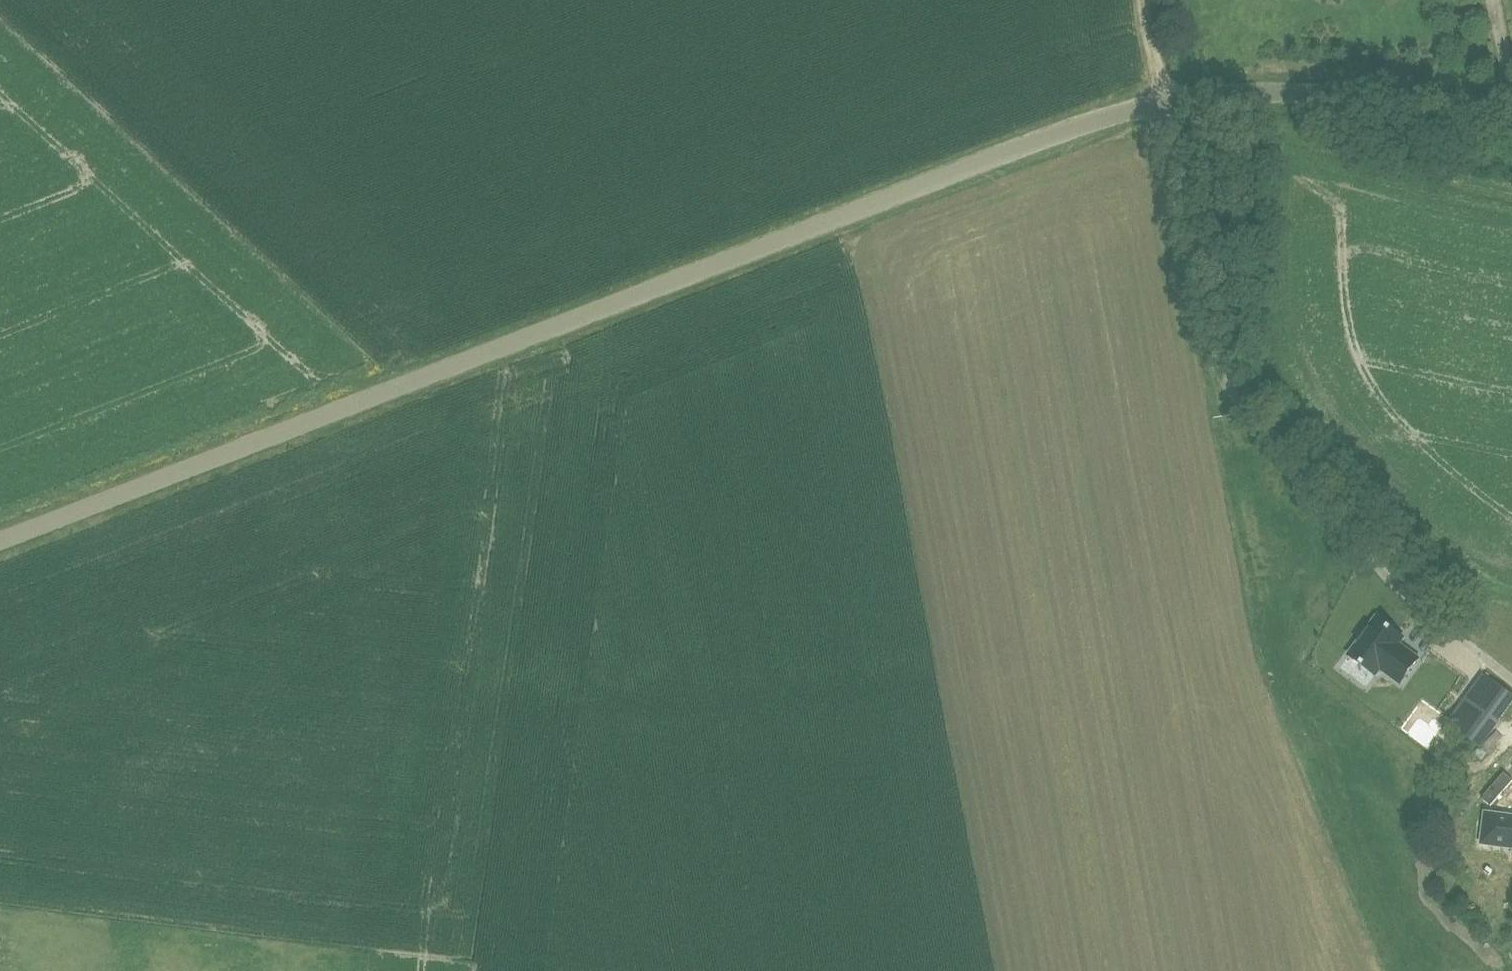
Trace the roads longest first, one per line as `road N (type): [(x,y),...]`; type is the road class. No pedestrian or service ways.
road 1 (tertiary): [(0,544),(1161,90),(1253,81),(1511,103)]

